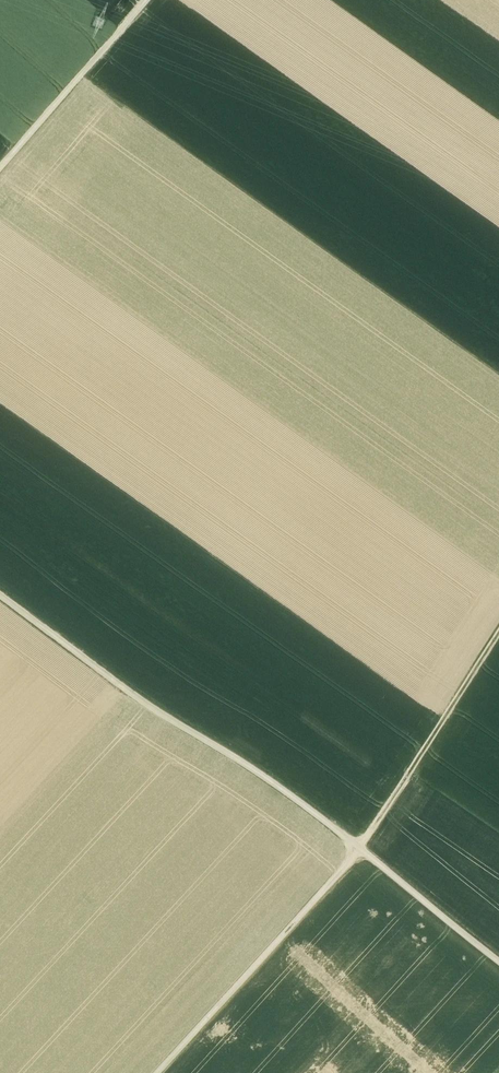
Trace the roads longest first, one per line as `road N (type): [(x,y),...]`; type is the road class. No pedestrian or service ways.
road 1 (track): [(0,599),(188,735),(280,789),(498,958)]
road 2 (track): [(155,1072),(359,848),(498,647)]
road 3 (track): [(0,183),(161,0)]

